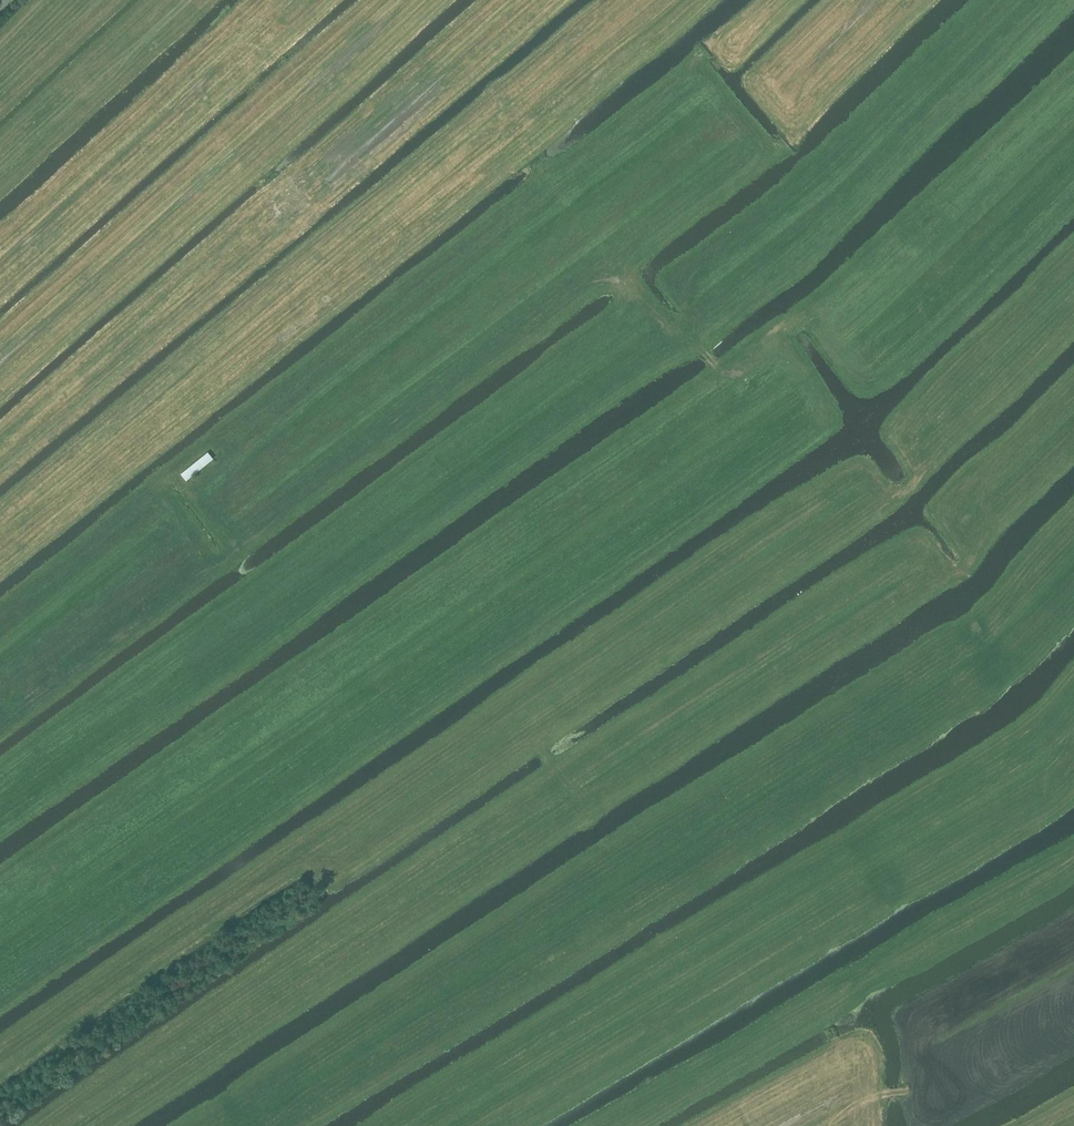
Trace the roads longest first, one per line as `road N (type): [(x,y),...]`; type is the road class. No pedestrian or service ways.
road 1 (track): [(1073,863),(629,1125)]

